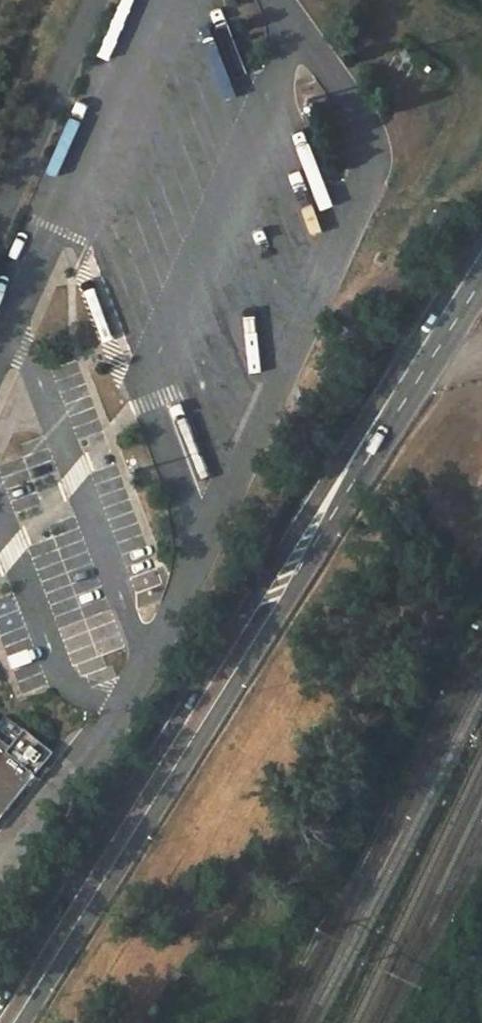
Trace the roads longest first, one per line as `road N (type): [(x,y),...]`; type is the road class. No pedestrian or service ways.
road 1 (secondary): [(21,1022),(319,517)]
road 2 (secondary): [(319,517),(0,999)]
road 3 (secondary): [(481,261),(319,517)]

